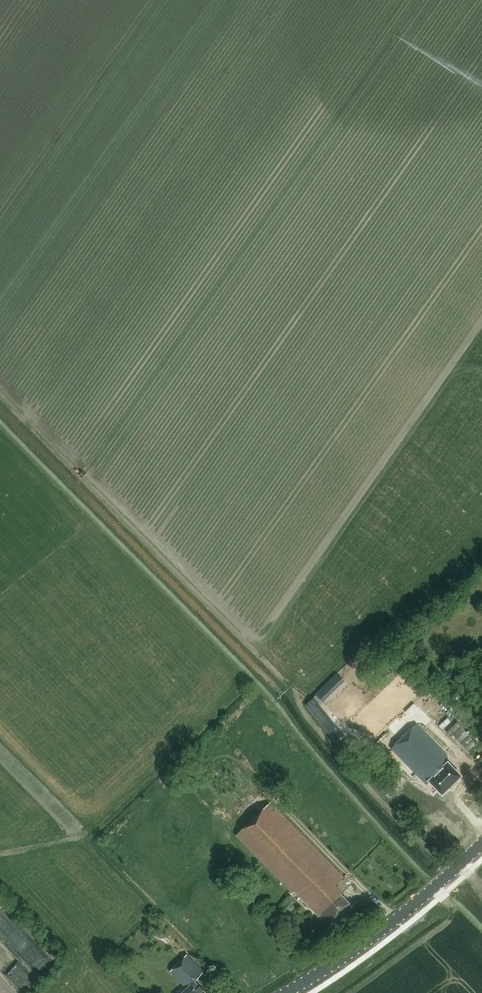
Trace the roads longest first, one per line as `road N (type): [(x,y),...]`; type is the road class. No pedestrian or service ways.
road 1 (secondary): [(481,844),(396,920),(287,992)]

